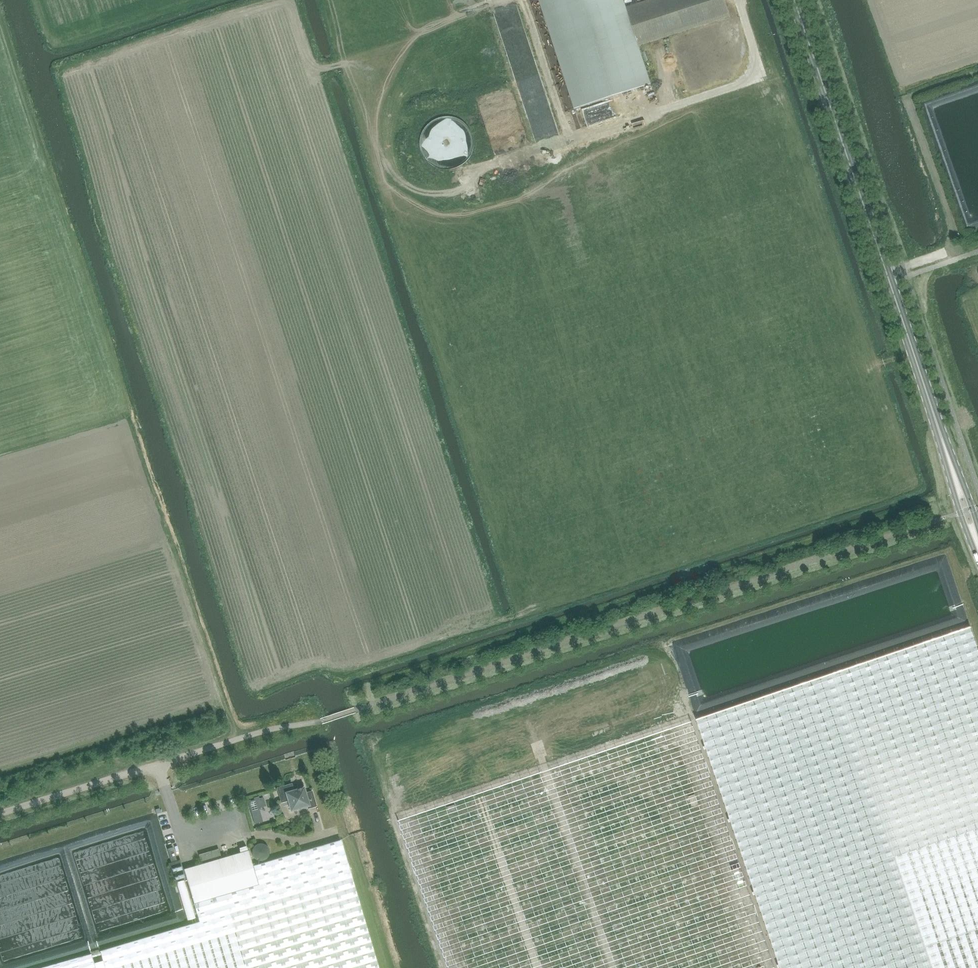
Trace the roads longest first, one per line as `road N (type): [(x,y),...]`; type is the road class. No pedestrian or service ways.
road 1 (tertiary): [(977,548),(792,0)]
road 2 (residential): [(0,813),(187,755)]
road 3 (track): [(0,28),(36,145),(26,169),(0,182)]

